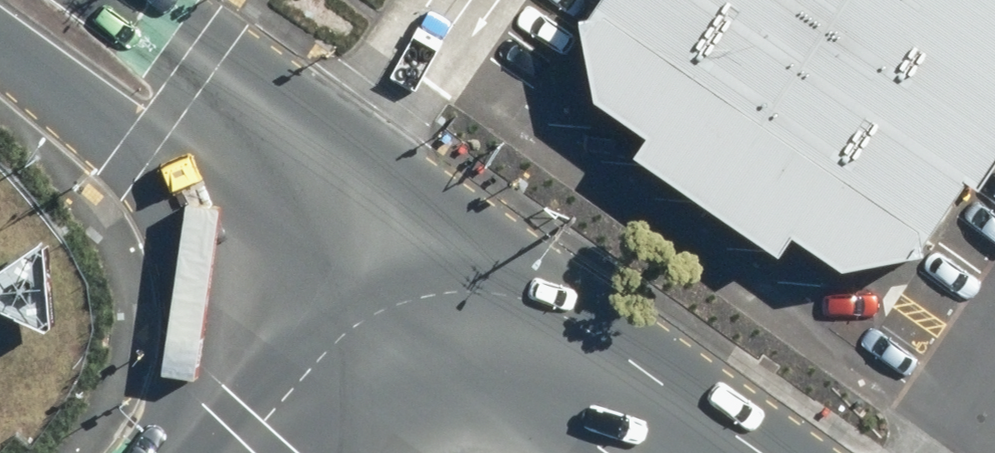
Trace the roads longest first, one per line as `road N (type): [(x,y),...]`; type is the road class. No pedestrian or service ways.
road 1 (secondary): [(312,264),(0,41)]
road 2 (secondary): [(131,0),(368,179)]
road 3 (primary): [(170,452),(312,264)]
road 4 (primary): [(642,421),(460,356)]
road 5 (primary): [(516,284),(642,421)]
road 6 (primary): [(368,179),(516,284)]
road 7 (secondary): [(460,356),(312,264)]
road 8 (primary): [(460,356),(385,452)]

